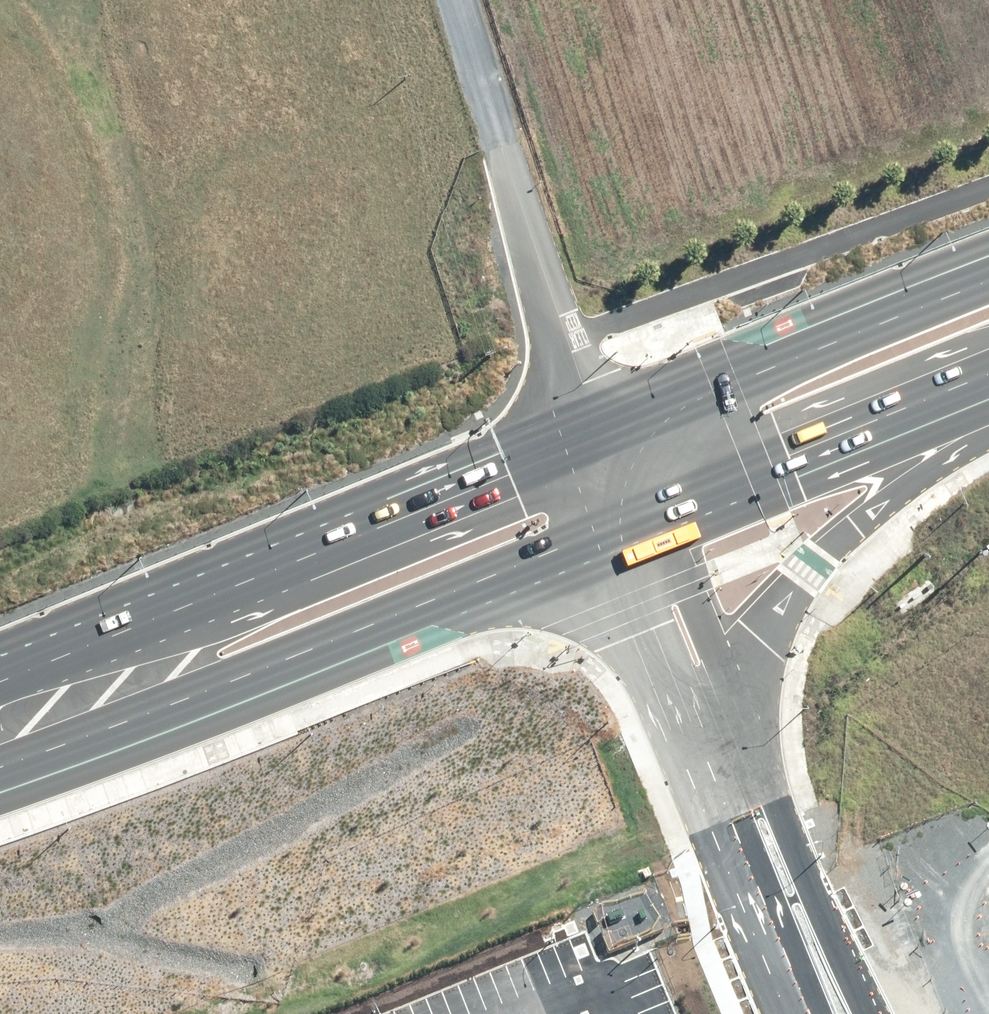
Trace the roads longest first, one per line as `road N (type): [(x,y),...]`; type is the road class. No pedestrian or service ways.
road 1 (trunk): [(638,515),(0,763)]
road 2 (trunk): [(0,664),(605,422)]
road 3 (unclassified): [(794,1013),(624,598),(638,515)]
road 4 (unclassified): [(459,0),(605,422)]
road 5 (trunk): [(988,412),(939,438),(808,570),(766,633),(750,684),(752,744)]
road 6 (trunk): [(605,422),(988,265)]
road 7 (trunk): [(988,372),(638,515)]
road 8 (unclassified): [(752,744),(863,1013)]
road 9 (unclassified): [(638,515),(687,573),(752,744)]

